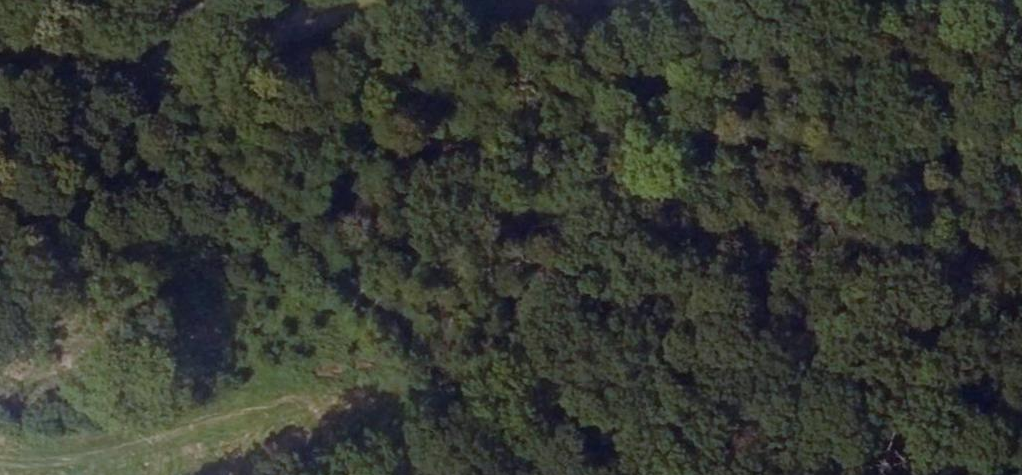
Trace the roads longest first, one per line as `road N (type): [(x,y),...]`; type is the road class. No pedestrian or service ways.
road 1 (track): [(1021,111),(883,140),(240,172)]
road 2 (track): [(576,474),(549,434),(175,115),(70,34),(9,0)]
road 3 (track): [(883,140),(1021,162)]

